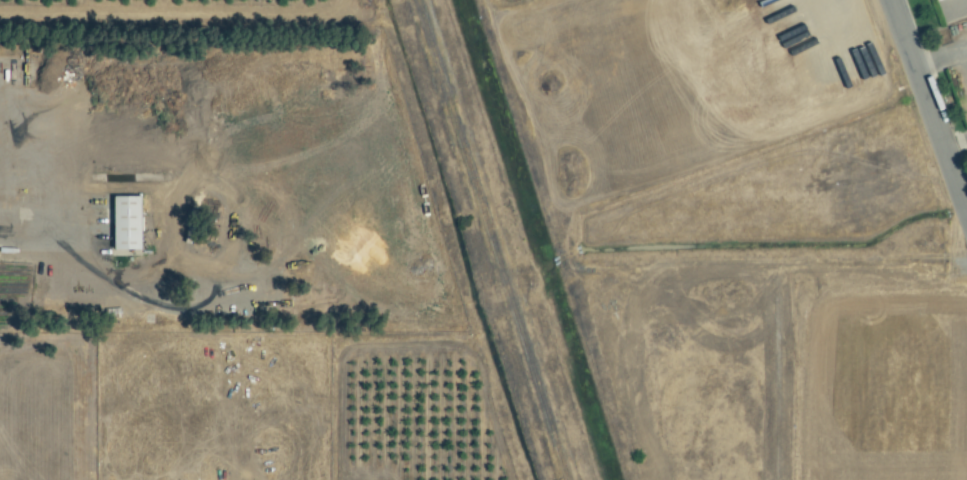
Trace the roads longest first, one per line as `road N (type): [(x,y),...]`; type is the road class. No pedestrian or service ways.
road 1 (residential): [(966,213),(890,0)]

